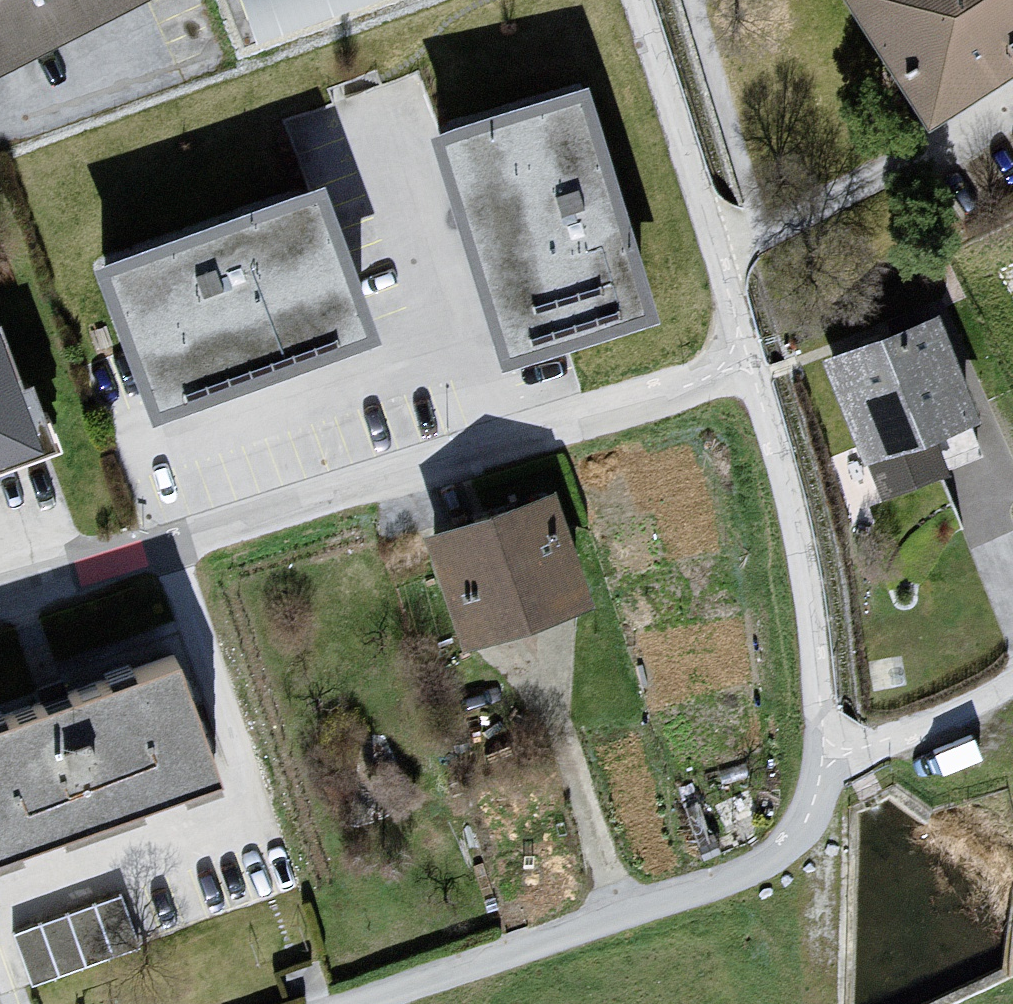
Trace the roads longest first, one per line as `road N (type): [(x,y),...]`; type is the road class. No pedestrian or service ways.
road 1 (residential): [(749,366),(0,602)]
road 2 (residential): [(365,1003),(746,876),(799,834),(823,756)]
road 3 (residential): [(823,756),(806,581),(749,366)]
road 4 (residential): [(749,366),(636,0)]
road 5 (residential): [(823,756),(942,719),(1012,677)]

